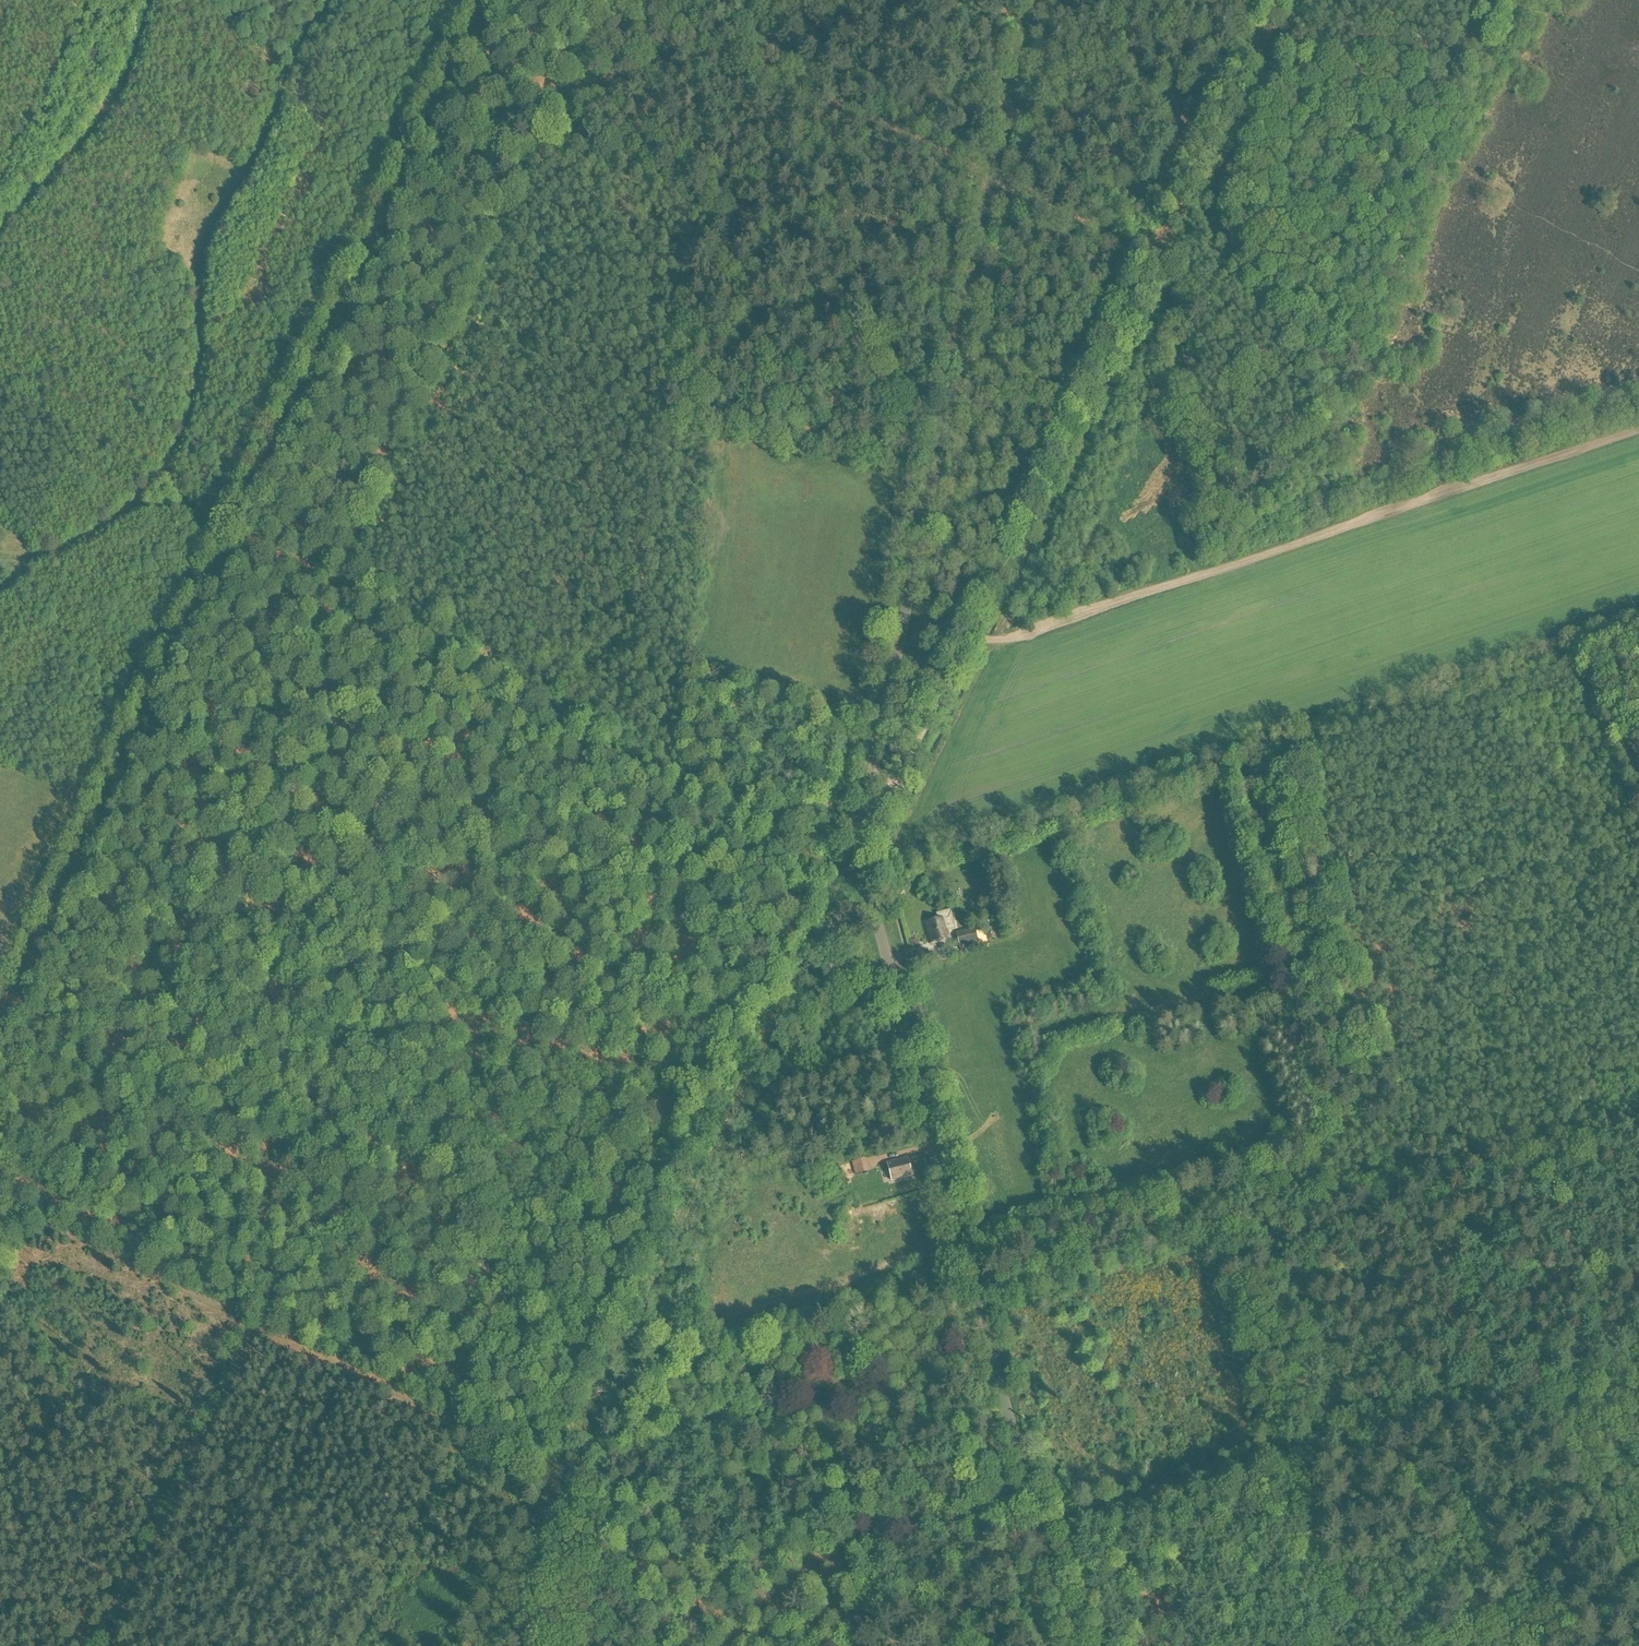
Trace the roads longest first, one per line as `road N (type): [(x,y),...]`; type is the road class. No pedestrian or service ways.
road 1 (unclassified): [(1076,1645),(861,846),(1033,0)]
road 2 (track): [(484,0),(0,1018)]
road 3 (track): [(890,781),(905,778),(972,642),(1037,632),(1638,429)]
road 4 (track): [(866,884),(1571,651)]
road 5 (track): [(558,1474),(845,874),(862,869)]
road 6 (track): [(334,590),(620,0)]
road 7 (track): [(334,590),(52,1176)]
road 8 (track): [(1040,1532),(1409,1410)]
road 9 (track): [(334,590),(611,746)]
road 10 (track): [(30,1218),(313,1353)]
road 11 (track): [(558,1474),(313,1353)]
road 12 (track): [(611,746),(845,874)]
road 13 (track): [(768,71),(996,178)]
road 14 (track): [(1409,1410),(1638,1330)]
road 15 (track): [(1040,1532),(884,1645)]
road 16 (track): [(474,1645),(558,1474)]
road 17 (track): [(615,0),(768,71)]

